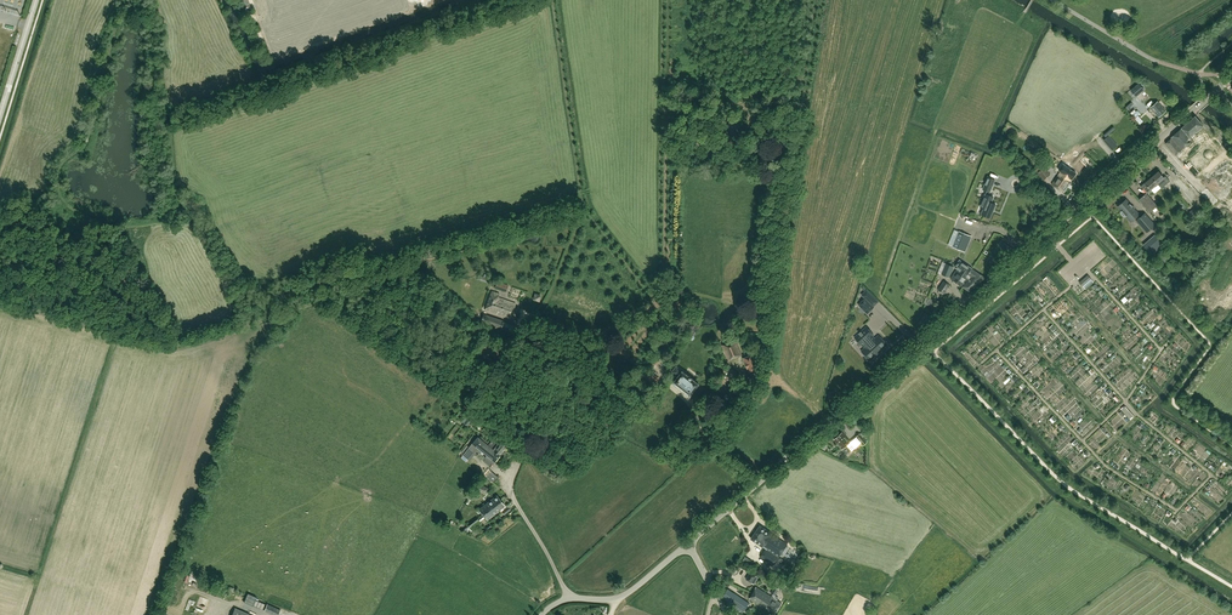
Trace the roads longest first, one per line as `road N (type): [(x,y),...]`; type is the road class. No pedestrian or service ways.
road 1 (unclassified): [(688,543),(1216,90)]
road 2 (track): [(38,572),(120,334),(180,345),(334,300),(469,408)]
road 3 (unclassified): [(568,599),(513,497),(518,452),(468,405),(515,329)]
road 4 (unclassified): [(568,599),(624,595),(688,543)]

